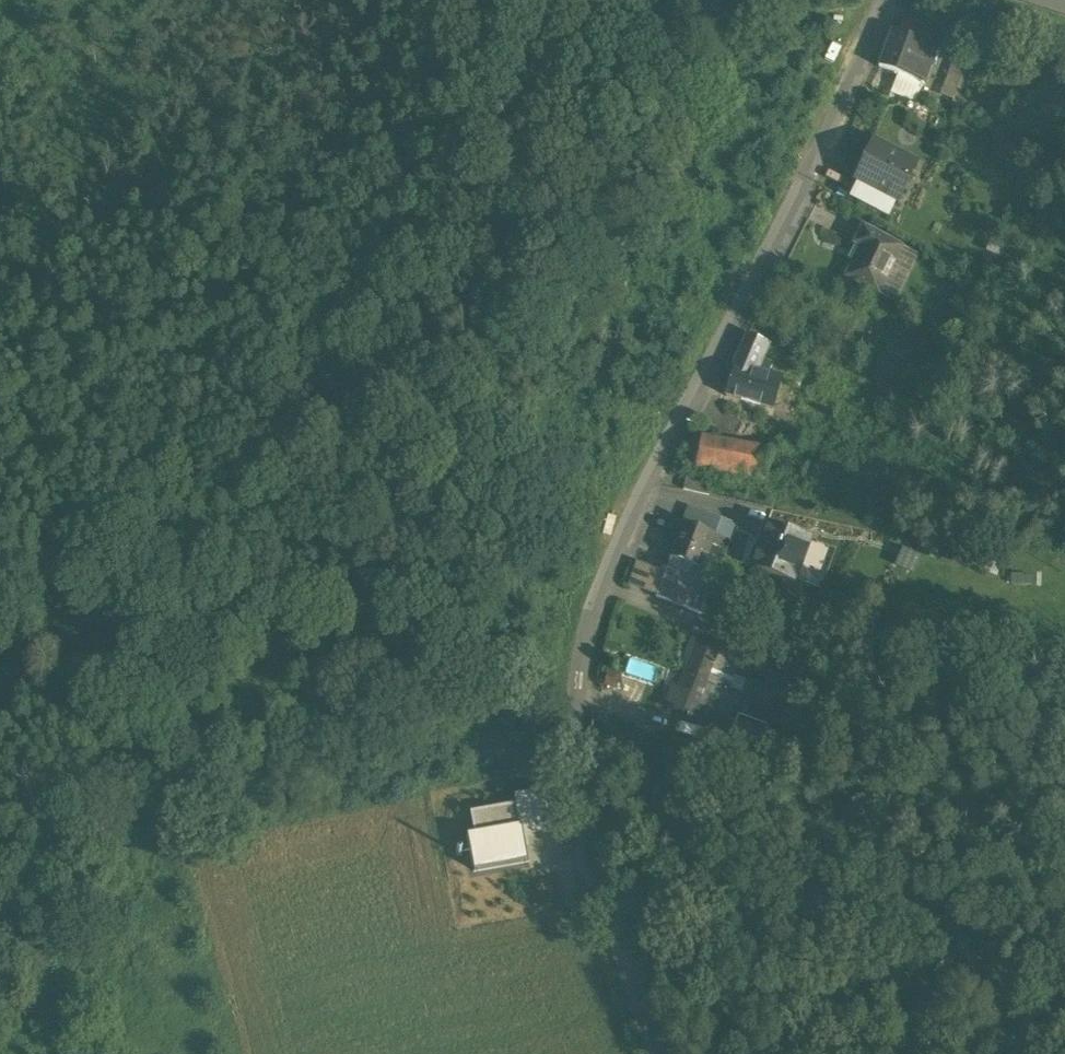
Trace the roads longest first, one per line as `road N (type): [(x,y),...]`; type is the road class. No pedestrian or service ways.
road 1 (residential): [(885,0),(849,92),(634,514),(587,636),(580,726),(585,782),(655,1053)]

